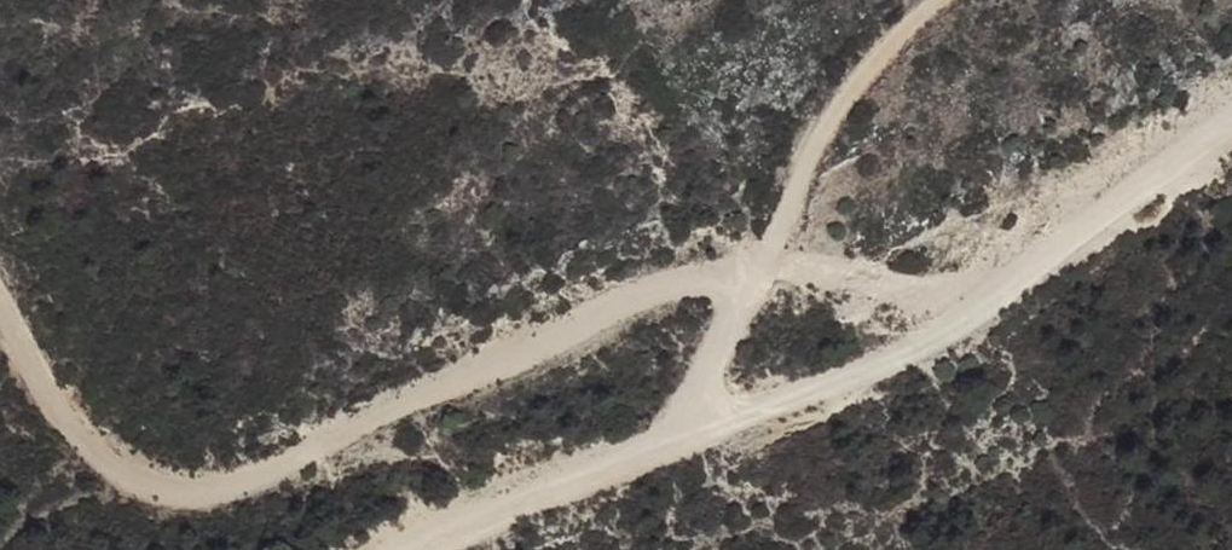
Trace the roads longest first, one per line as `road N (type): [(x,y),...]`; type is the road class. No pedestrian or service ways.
road 1 (track): [(0,316),(60,438),(158,498),(686,283),(745,294),(700,379),(719,430),(901,364),(1001,303),(1231,136)]
road 2 (track): [(745,294),(865,80),(953,0)]
road 3 (track): [(719,430),(467,549)]

